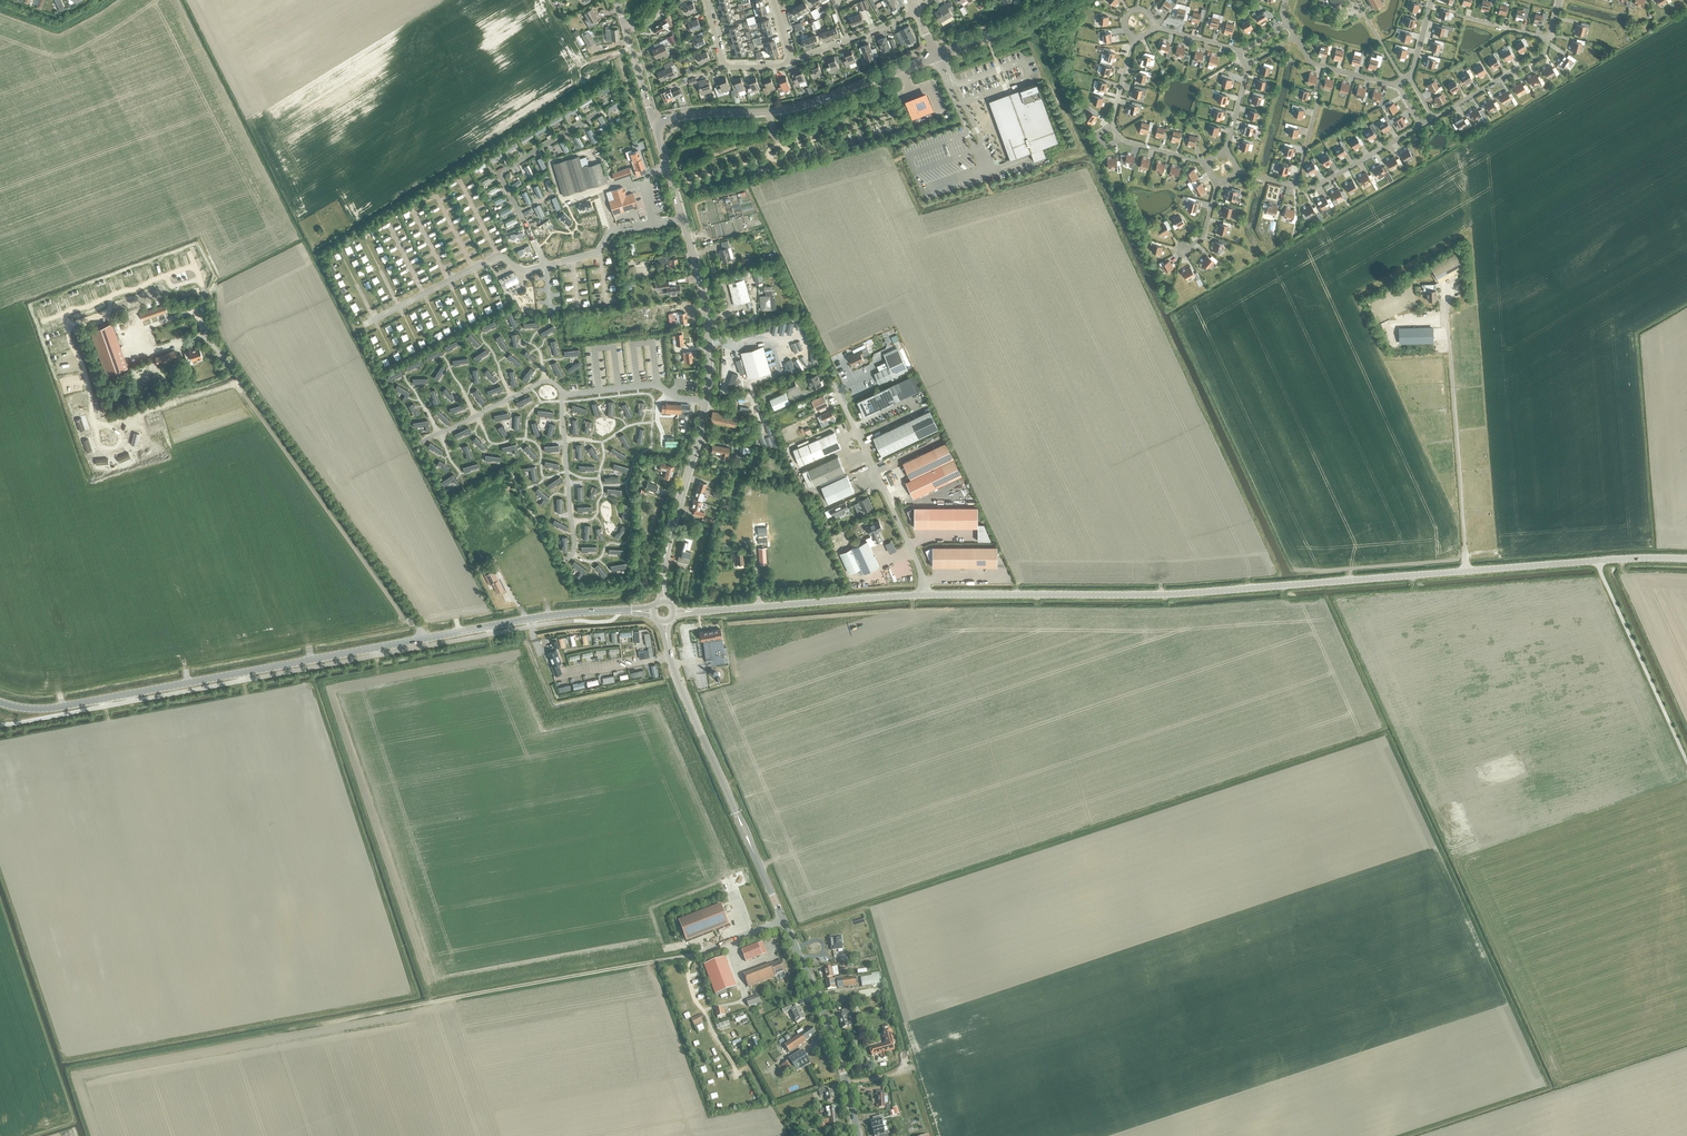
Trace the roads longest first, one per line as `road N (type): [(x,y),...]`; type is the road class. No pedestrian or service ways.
road 1 (track): [(376,656),(379,672),(323,682),(428,1003),(68,1072),(90,1135)]
road 2 (tertiary): [(924,595),(1165,594),(1599,560)]
road 3 (secondary): [(0,702),(52,708),(525,620),(632,611)]
road 4 (tertiary): [(663,583),(702,425),(709,361),(699,277),(659,123)]
road 5 (secondary): [(857,1135),(822,1007),(748,841)]
road 6 (tertiary): [(659,123),(801,106),(938,55)]
road 7 (tertiary): [(692,611),(924,595)]
road 8 (unclassified): [(924,595),(919,567),(834,384)]
road 9 (unclassified): [(1686,760),(1599,560)]
road 10 (secondary): [(739,820),(667,640)]
road 11 (residential): [(916,10),(791,61)]
road 12 (residential): [(791,61),(724,64),(707,0)]
road 13 (tertiary): [(938,55),(1054,0)]

